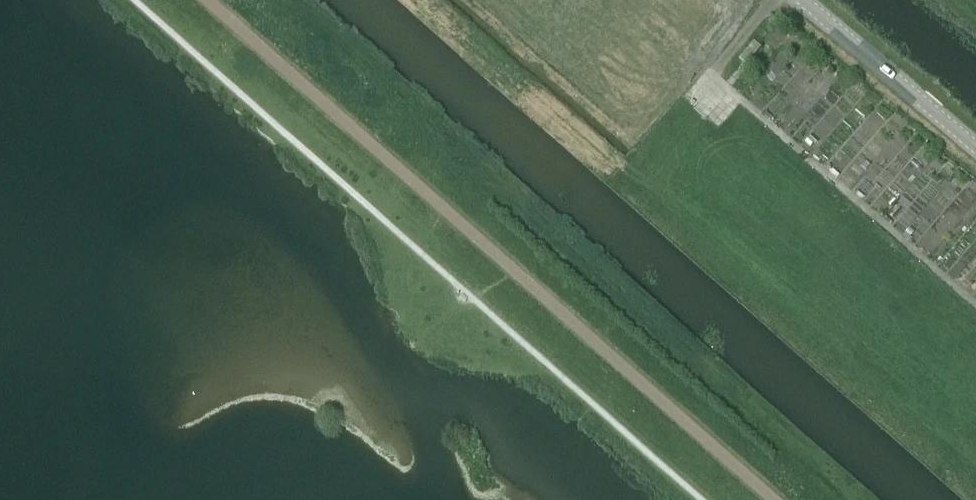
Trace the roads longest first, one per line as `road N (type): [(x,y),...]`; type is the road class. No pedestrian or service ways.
road 1 (tertiary): [(975,146),(805,0)]

